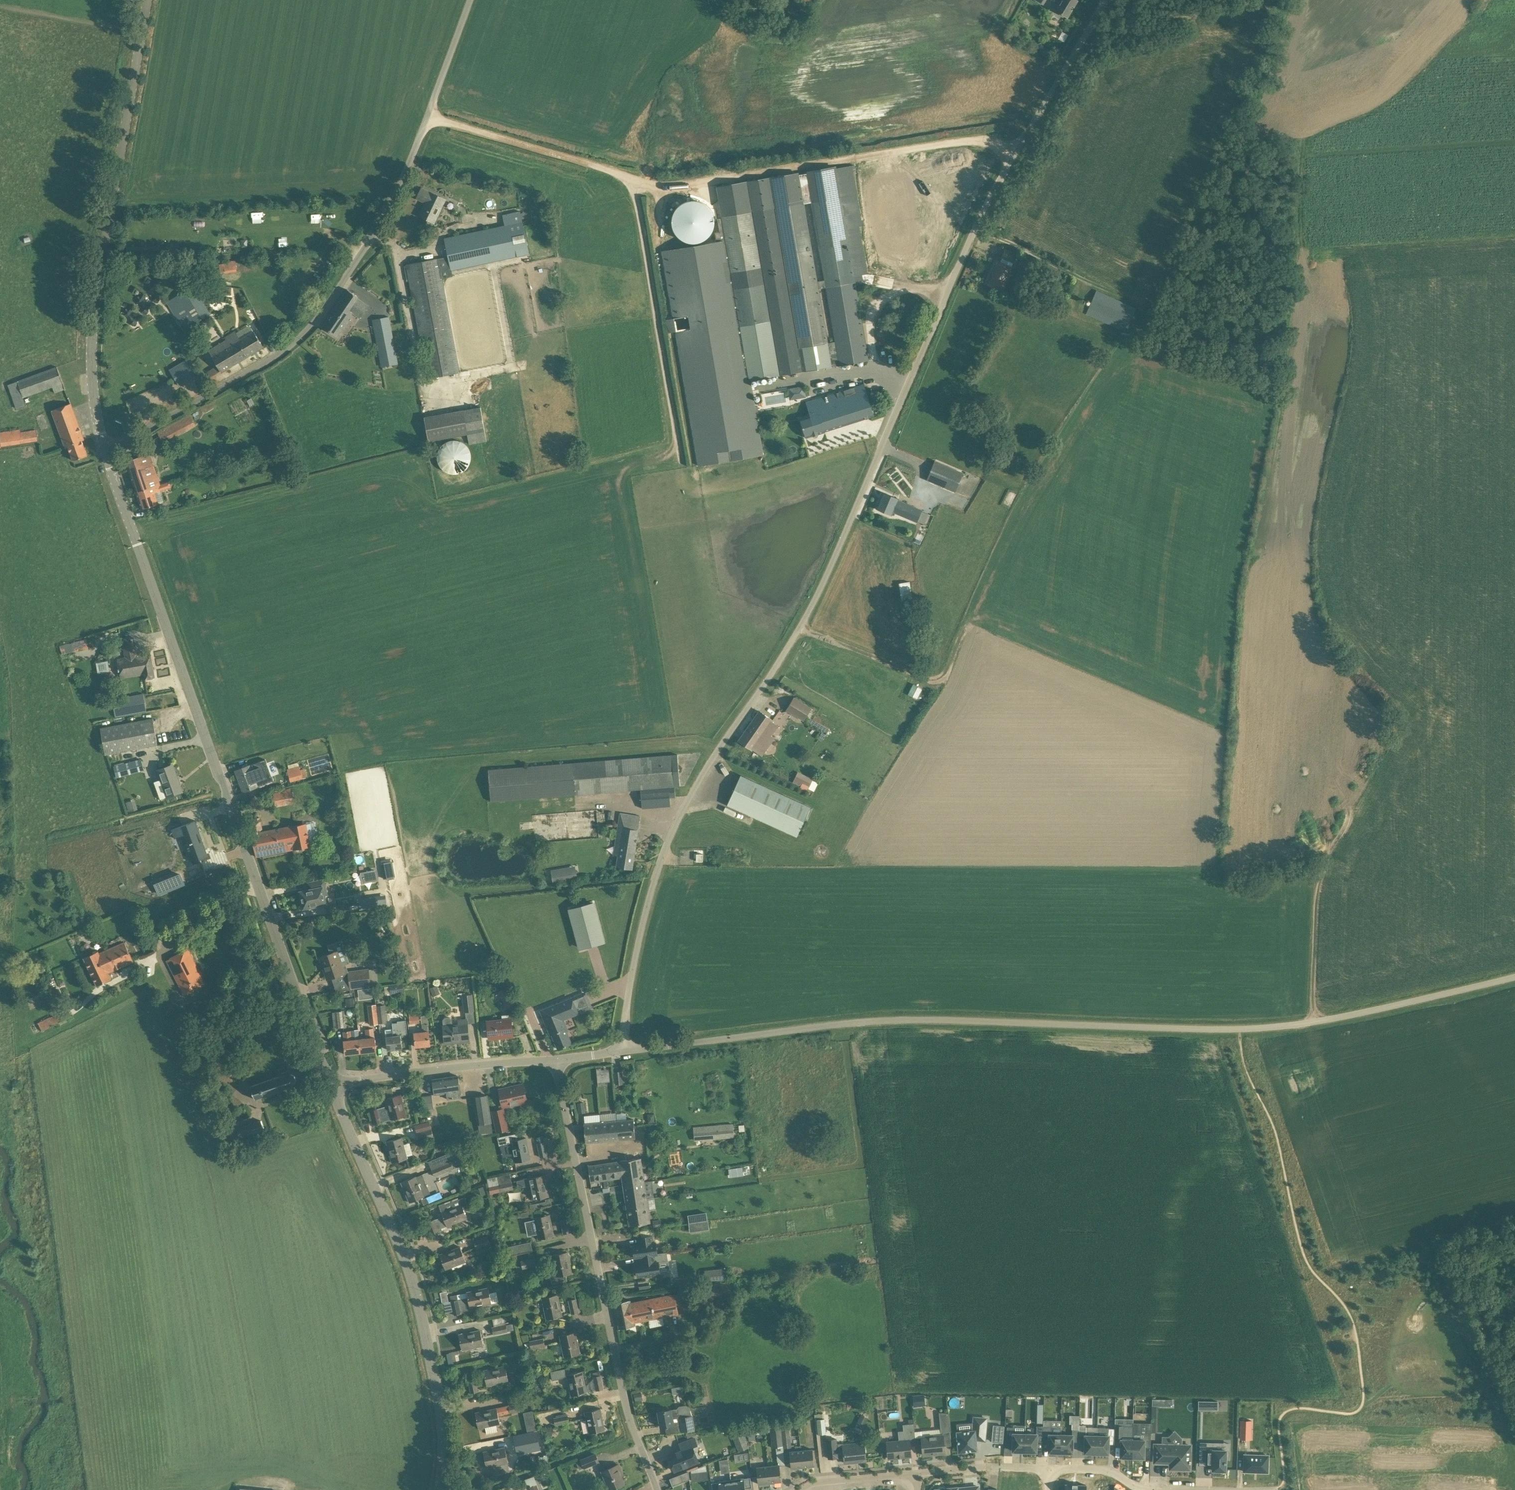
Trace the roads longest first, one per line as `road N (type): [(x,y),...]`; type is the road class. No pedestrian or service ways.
road 1 (unclassified): [(620,1051),(641,929),(678,819),(818,593),(970,238),(1105,0)]
road 2 (unclassified): [(620,1051),(844,1025),(1270,1026),(1514,979)]
road 3 (tertiary): [(331,1084),(106,449)]
road 4 (unclassified): [(106,449),(272,360),(313,326),(383,218),(471,0)]
road 5 (tertiary): [(106,449),(93,386),(93,320),(147,0)]
road 6 (tertiary): [(439,1489),(444,1440),(417,1298),(331,1084)]
road 7 (residential): [(657,1489),(624,1396),(575,1153)]
road 8 (residential): [(331,1084),(555,1059)]
road 9 (residential): [(918,1472),(1050,1467)]
road 10 (residential): [(1050,1467),(1106,1471),(1130,1484),(1173,1489)]
road 11 (residential): [(799,1489),(918,1472)]

